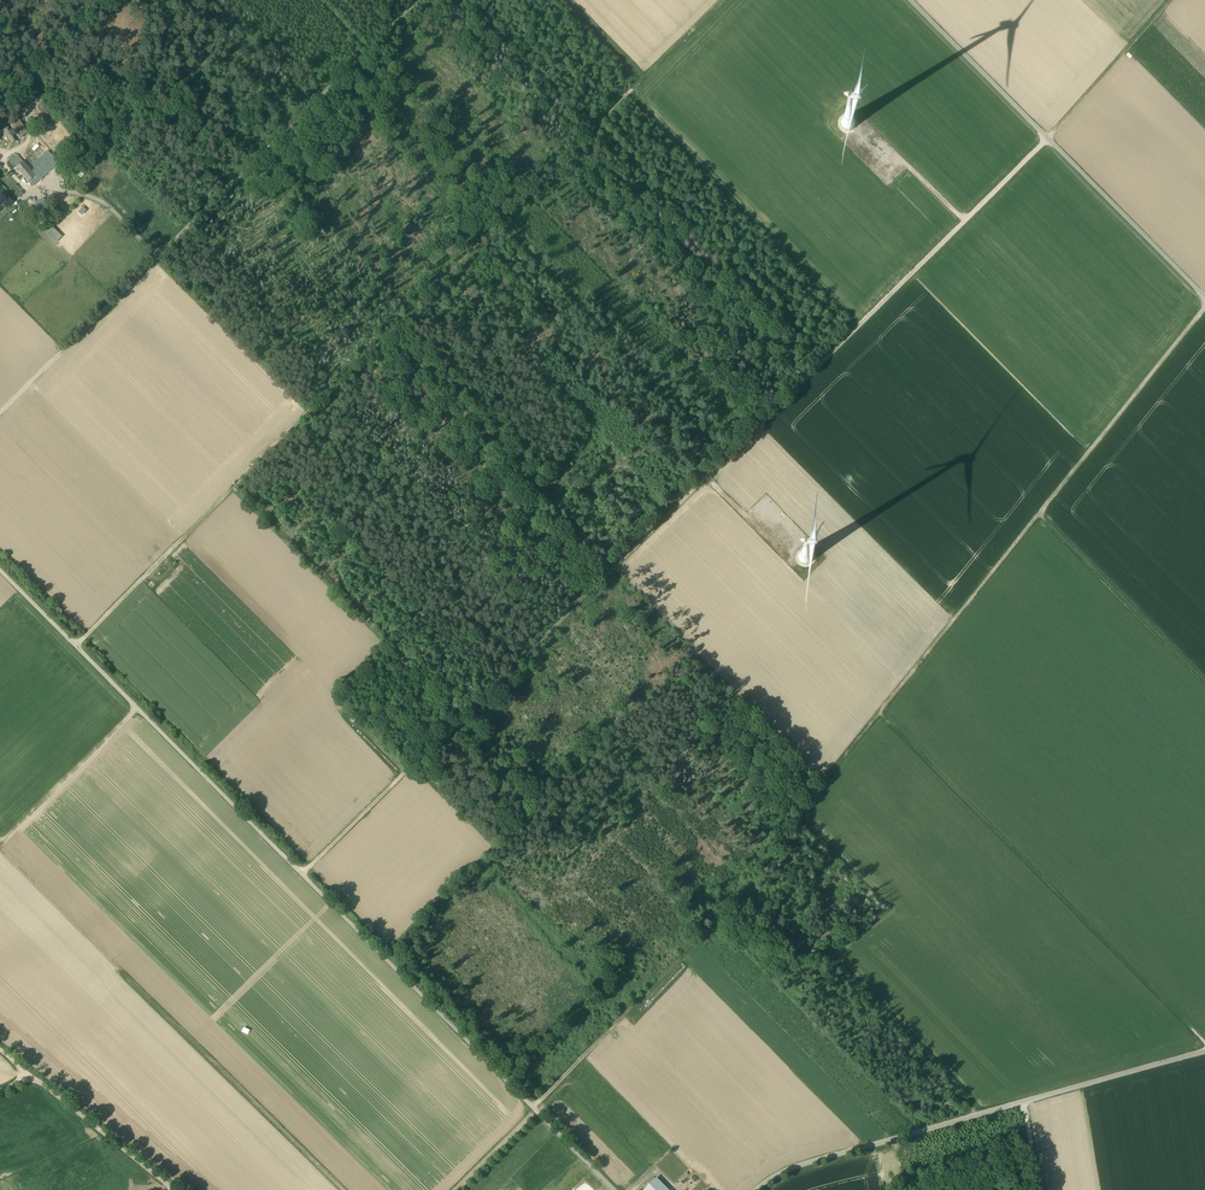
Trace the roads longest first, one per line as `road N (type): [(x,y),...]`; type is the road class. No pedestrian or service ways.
road 1 (track): [(303,875),(1048,138)]
road 2 (unclassified): [(614,1189),(0,571)]
road 3 (track): [(75,646),(643,78)]
road 4 (unclassified): [(417,0),(0,411)]
road 5 (track): [(533,1108),(696,940),(879,713)]
road 6 (unclassified): [(755,1189),(802,1164),(1204,1050)]
road 7 (track): [(879,713),(1204,1042)]
road 8 (track): [(1039,513),(1204,306)]
road 9 (track): [(879,713),(1039,513)]
road 10 (track): [(1039,513),(1204,681)]
road 11 (track): [(1048,138),(1204,297)]
road 12 (unclassified): [(0,1090),(39,1082),(174,1189)]
road 13 (track): [(910,0),(1048,138)]
road 14 (track): [(0,841),(138,709)]
road 15 (track): [(1170,0),(1048,138)]
road 16 (track): [(108,0),(0,107)]

